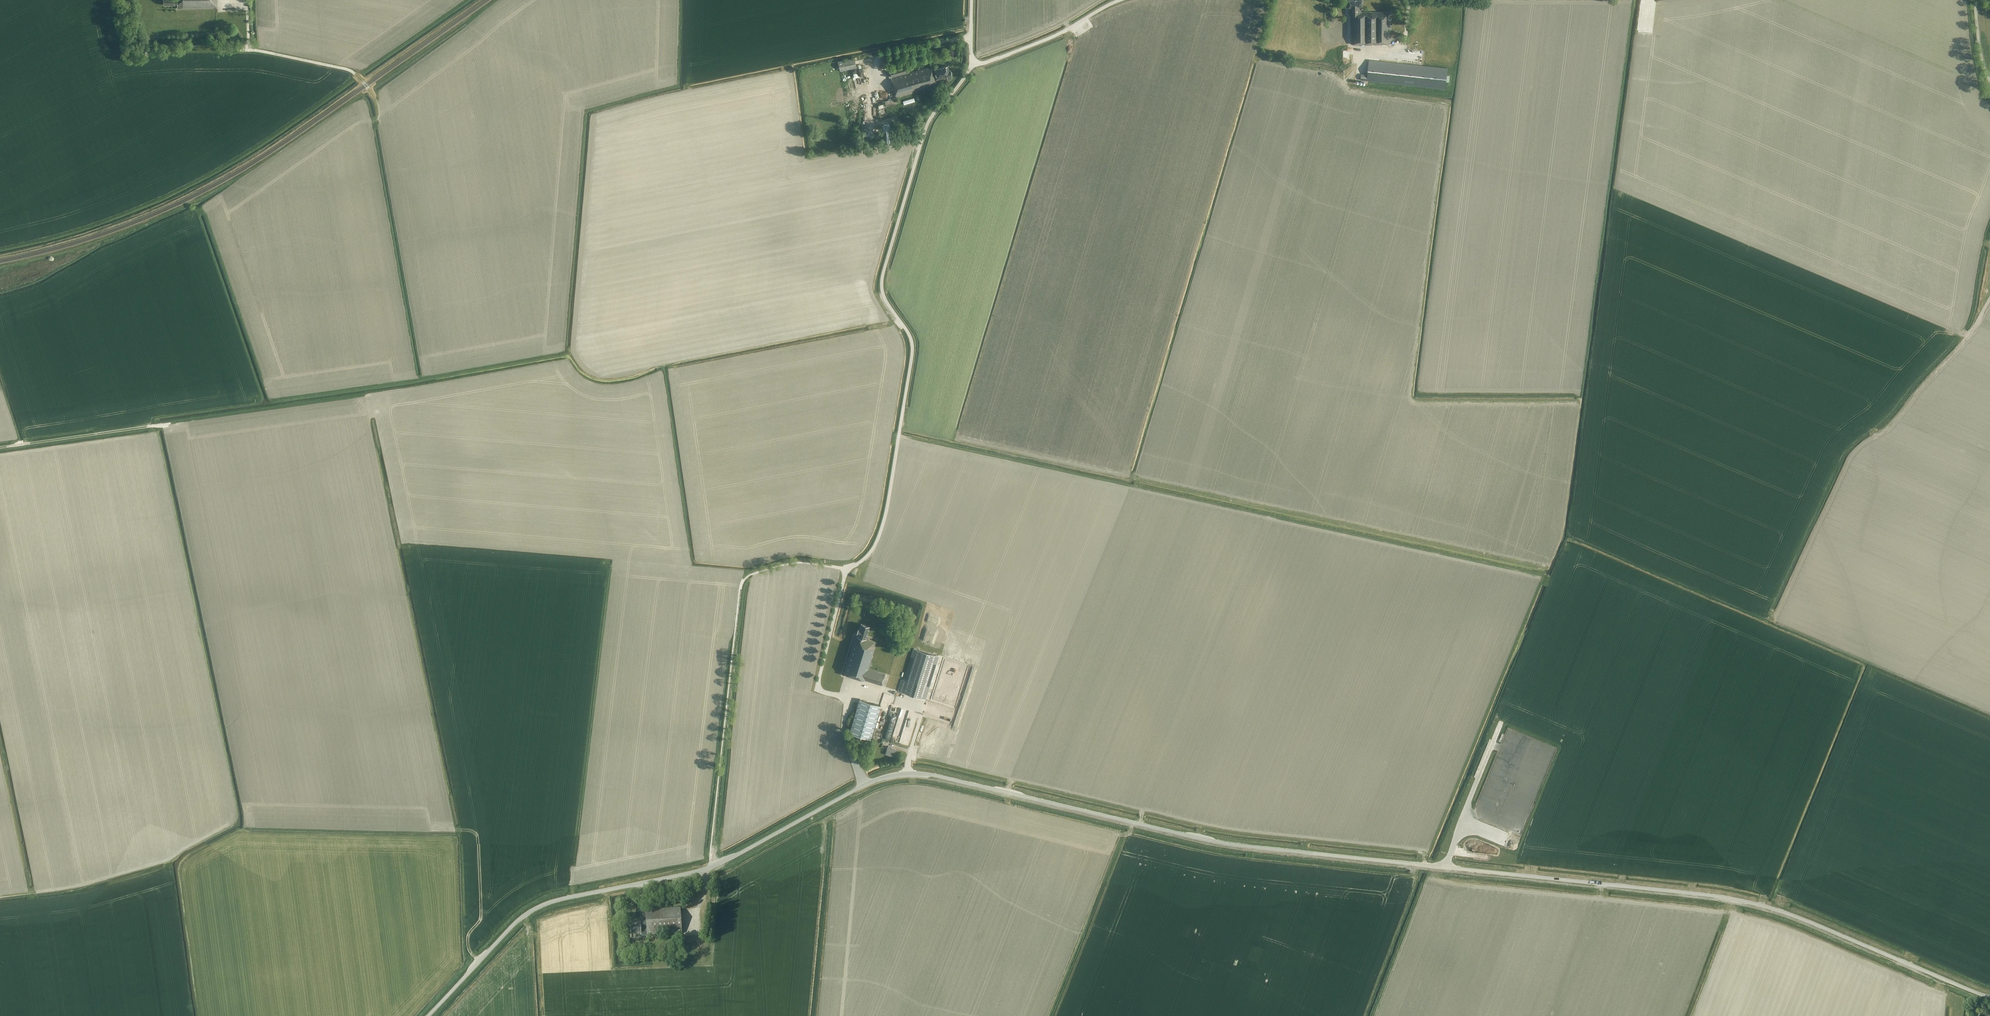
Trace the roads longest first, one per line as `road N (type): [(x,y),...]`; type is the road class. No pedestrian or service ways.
road 1 (unclassified): [(427,1015),(531,912),(709,868),(865,784),(908,772),(1240,845),(1727,897),(1989,997)]
road 2 (unclassified): [(1120,0),(975,65),(971,0)]
road 3 (track): [(0,449),(169,425)]
road 4 (track): [(848,699),(817,691),(845,569)]

